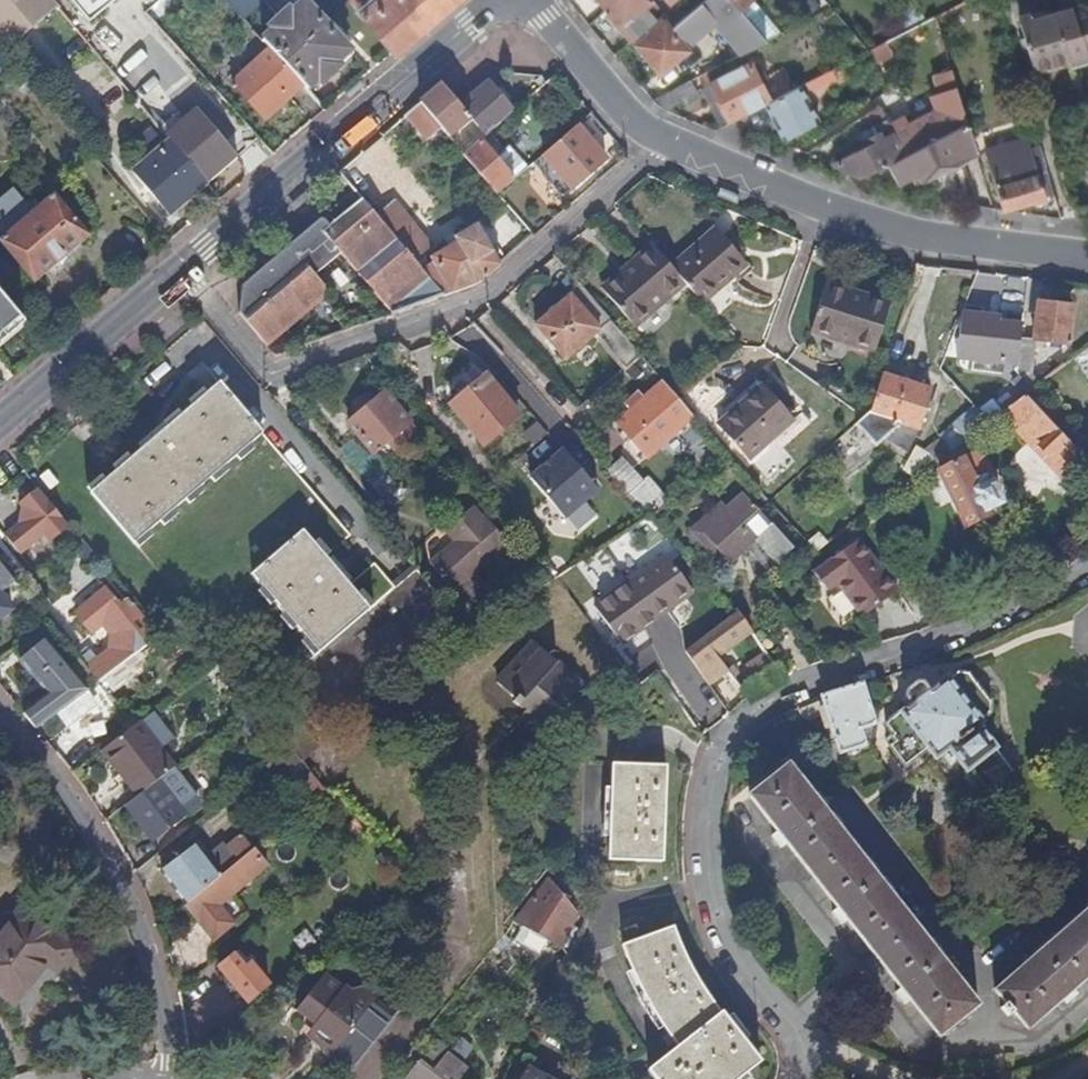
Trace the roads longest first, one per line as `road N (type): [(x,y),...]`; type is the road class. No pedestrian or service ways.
road 1 (residential): [(798,1043),(730,942),(714,901),(708,848),(722,748),(759,712),(833,678),(990,627),(1087,579)]
road 2 (residential): [(179,269),(270,375),(484,295),(663,138)]
road 3 (residential): [(663,138),(830,207),(941,238),(1087,255)]
road 4 (residential): [(500,0),(179,269)]
road 5 (residential): [(0,708),(65,780),(135,910),(165,1013),(167,1078)]
road 6 (residential): [(179,269),(0,422)]
road 7 (residential): [(531,0),(629,117),(663,138)]

